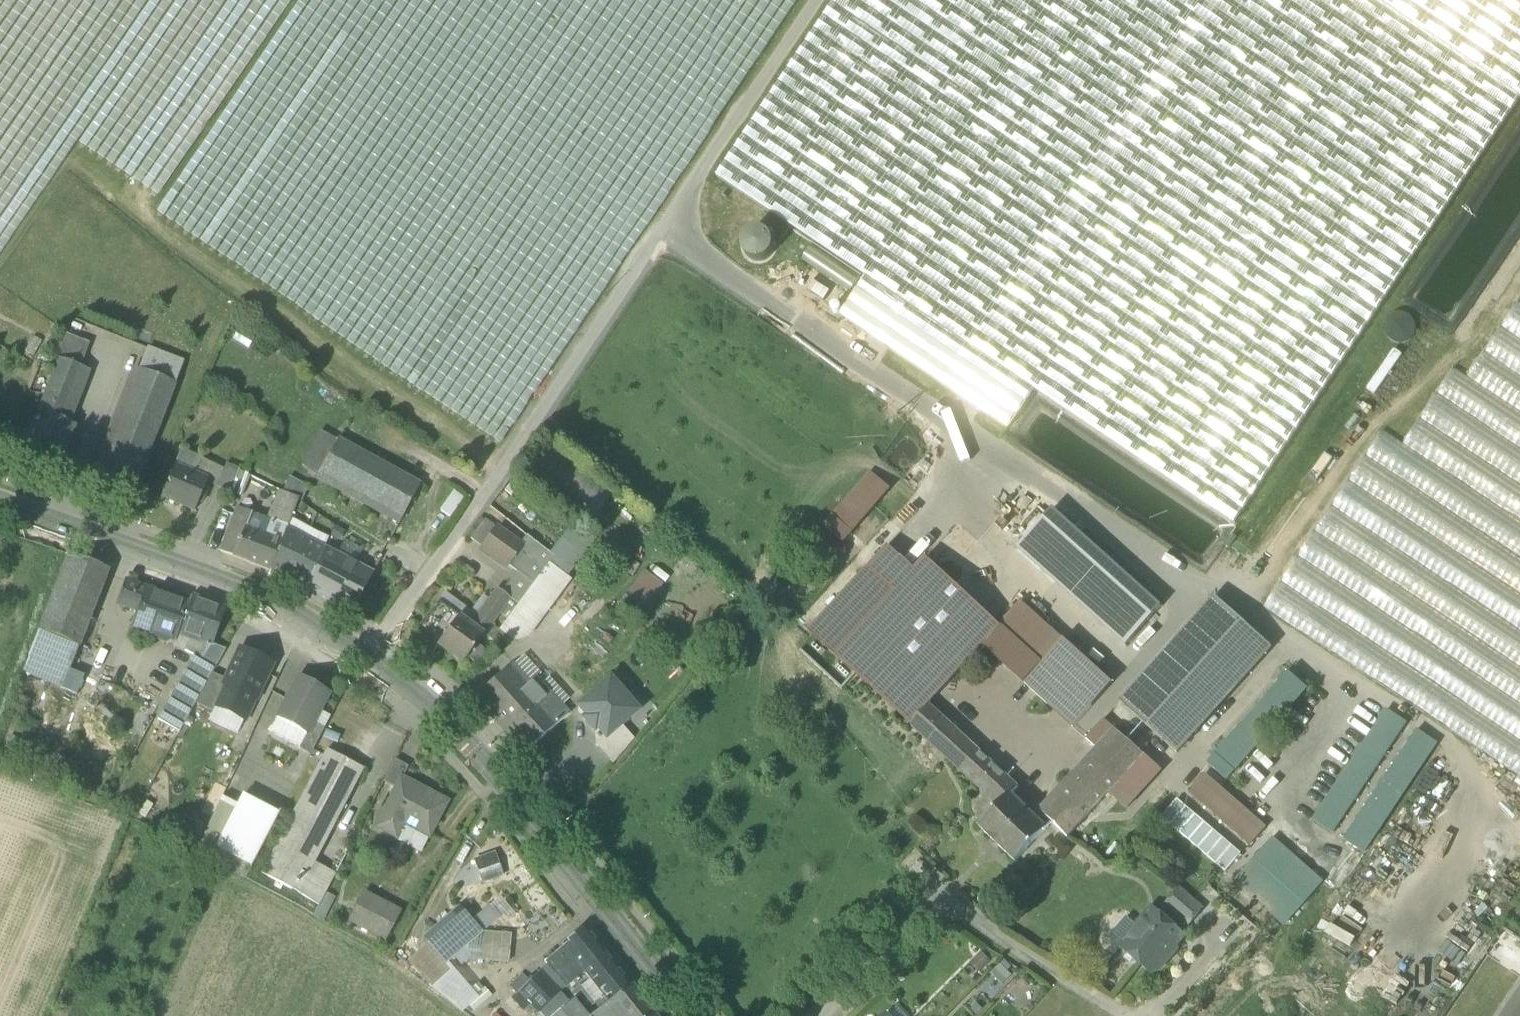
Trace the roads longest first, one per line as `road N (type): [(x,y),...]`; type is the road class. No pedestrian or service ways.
road 1 (secondary): [(697,1015),(416,688),(274,604),(0,504)]
road 2 (track): [(656,241),(818,0)]

